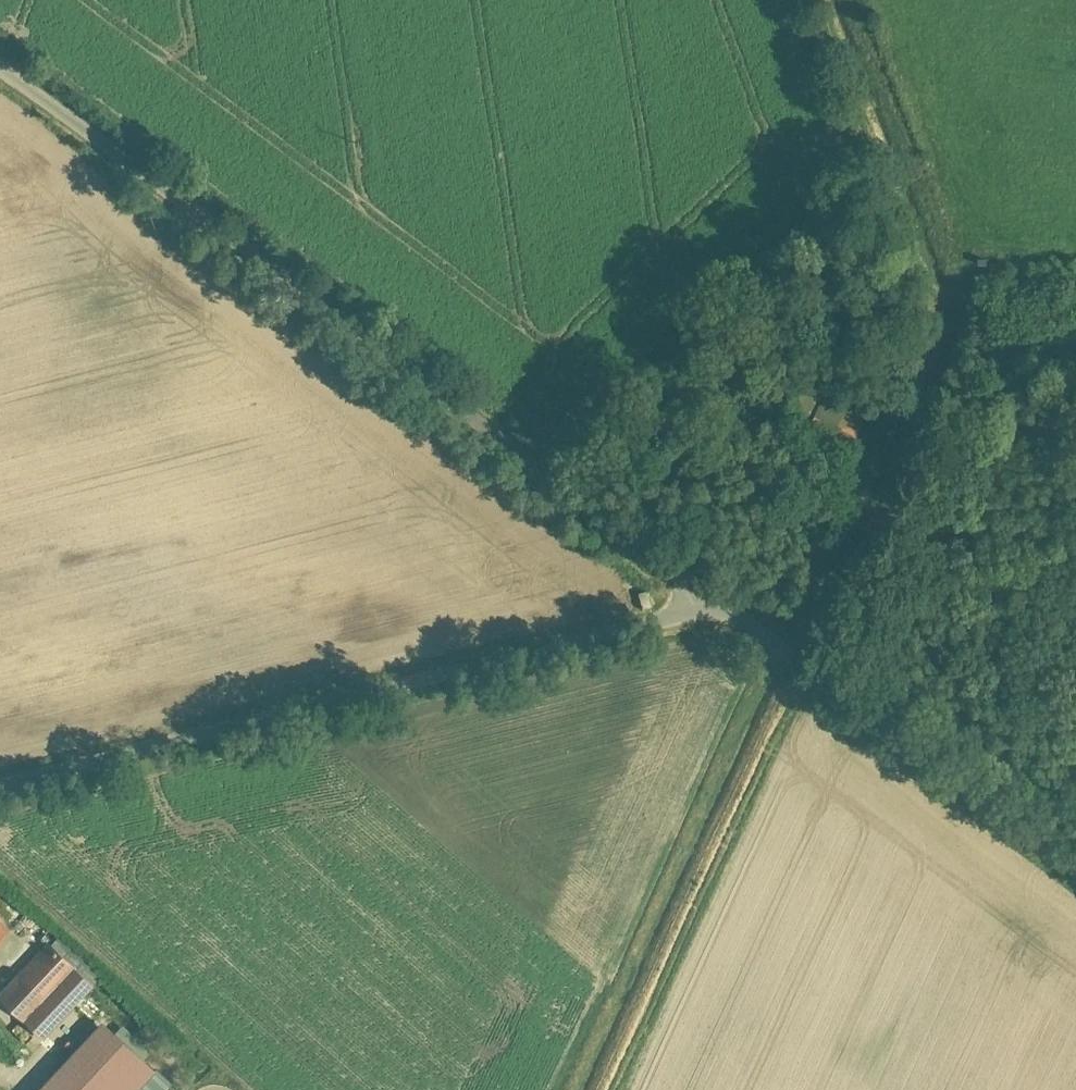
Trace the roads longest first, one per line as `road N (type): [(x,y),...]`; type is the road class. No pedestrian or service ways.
road 1 (unclassified): [(0,76),(716,599)]
road 2 (unclassified): [(716,599),(686,614),(0,789)]
road 3 (unclassified): [(716,599),(1075,867)]

